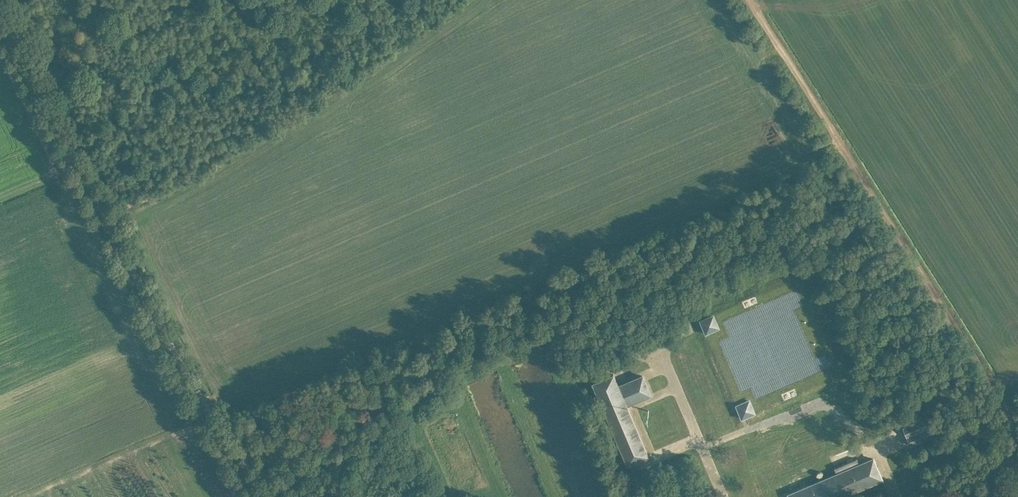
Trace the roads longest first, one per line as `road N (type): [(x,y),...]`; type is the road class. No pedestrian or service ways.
road 1 (unclassified): [(263,496),(175,361),(0,11)]
road 2 (track): [(1017,391),(996,400),(746,0)]

